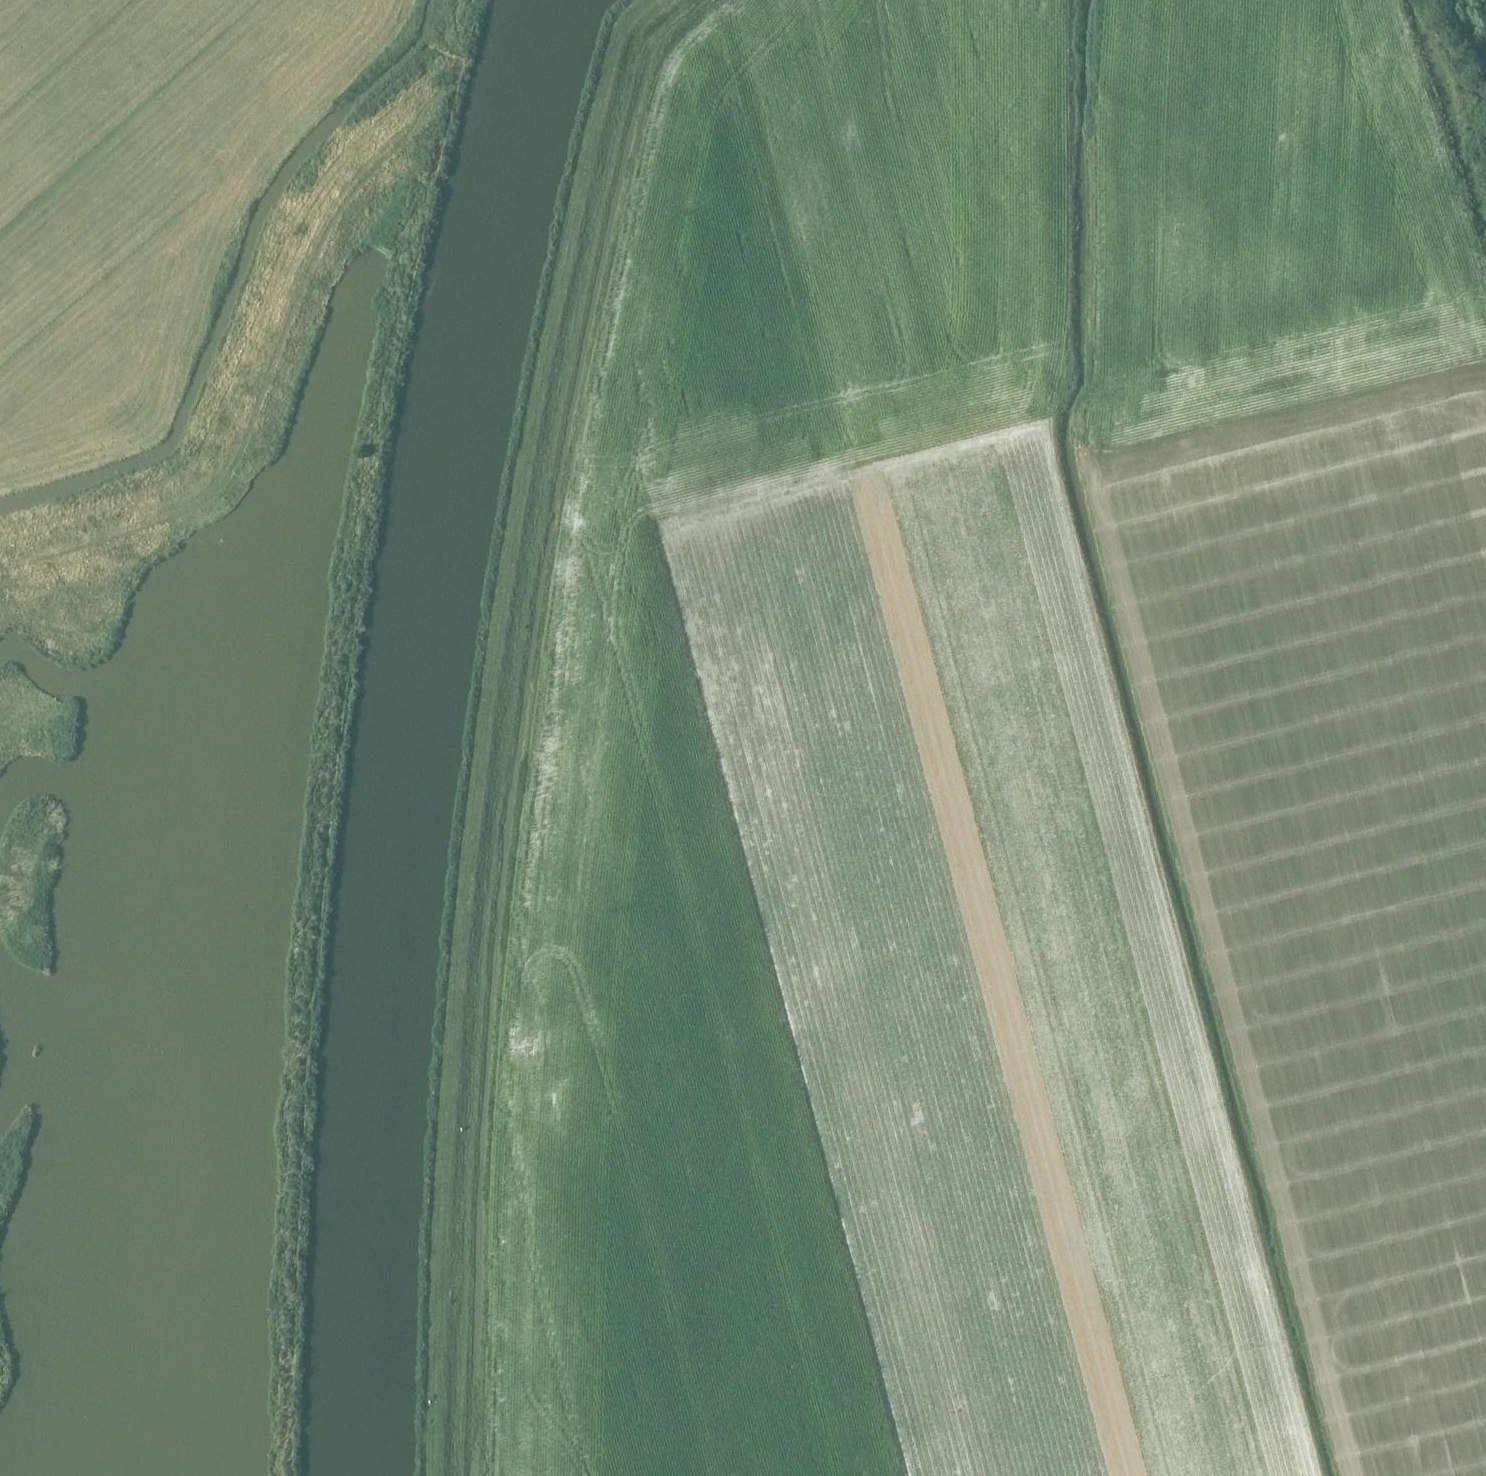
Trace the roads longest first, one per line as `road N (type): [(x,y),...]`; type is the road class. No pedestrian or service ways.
road 1 (track): [(1311,1475),(1107,672)]

